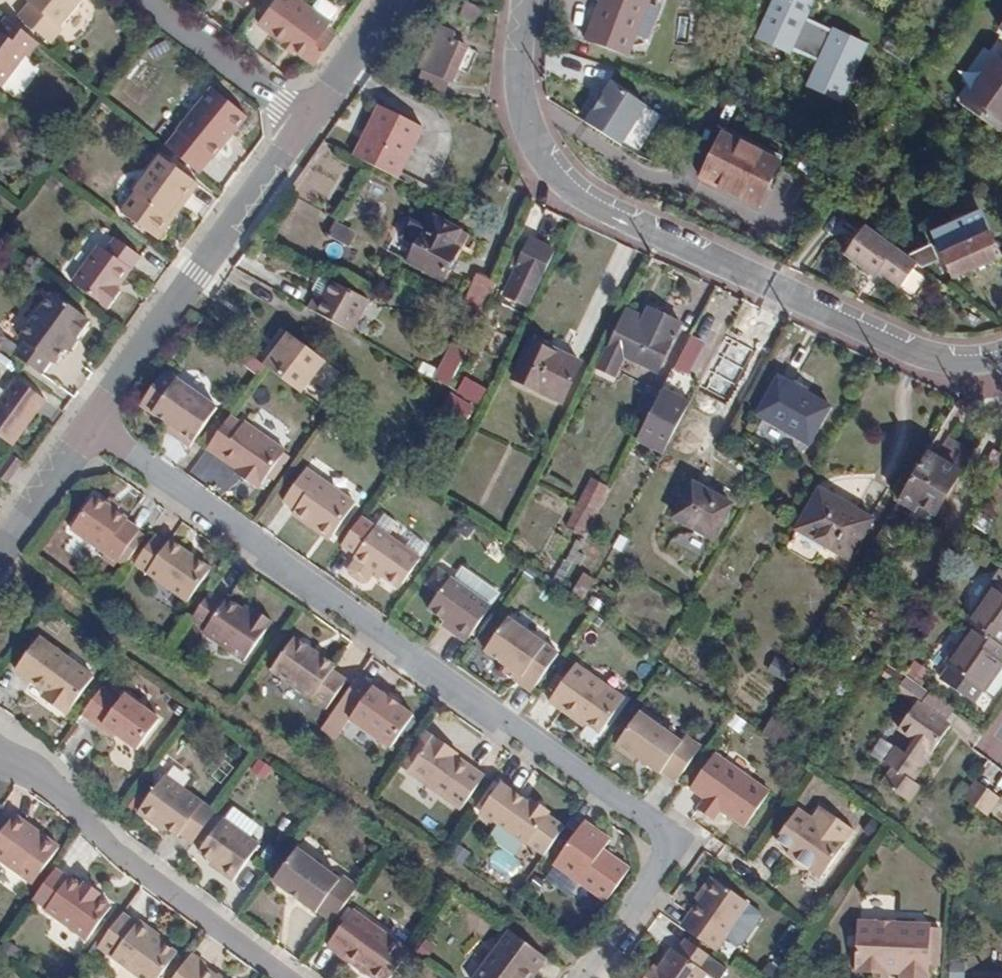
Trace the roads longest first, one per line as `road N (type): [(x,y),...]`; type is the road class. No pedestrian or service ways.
road 1 (residential): [(585,977),(677,846),(89,423)]
road 2 (residential): [(525,0),(517,78),(523,118),(552,171),(575,190),(929,358),(1001,357)]
road 3 (residential): [(0,744),(63,788),(130,857),(294,977)]
road 4 (residential): [(89,423),(307,121)]
road 5 (residential): [(307,121),(155,0)]
road 6 (residential): [(0,548),(89,423)]
road 7 (residential): [(307,121),(394,0)]

